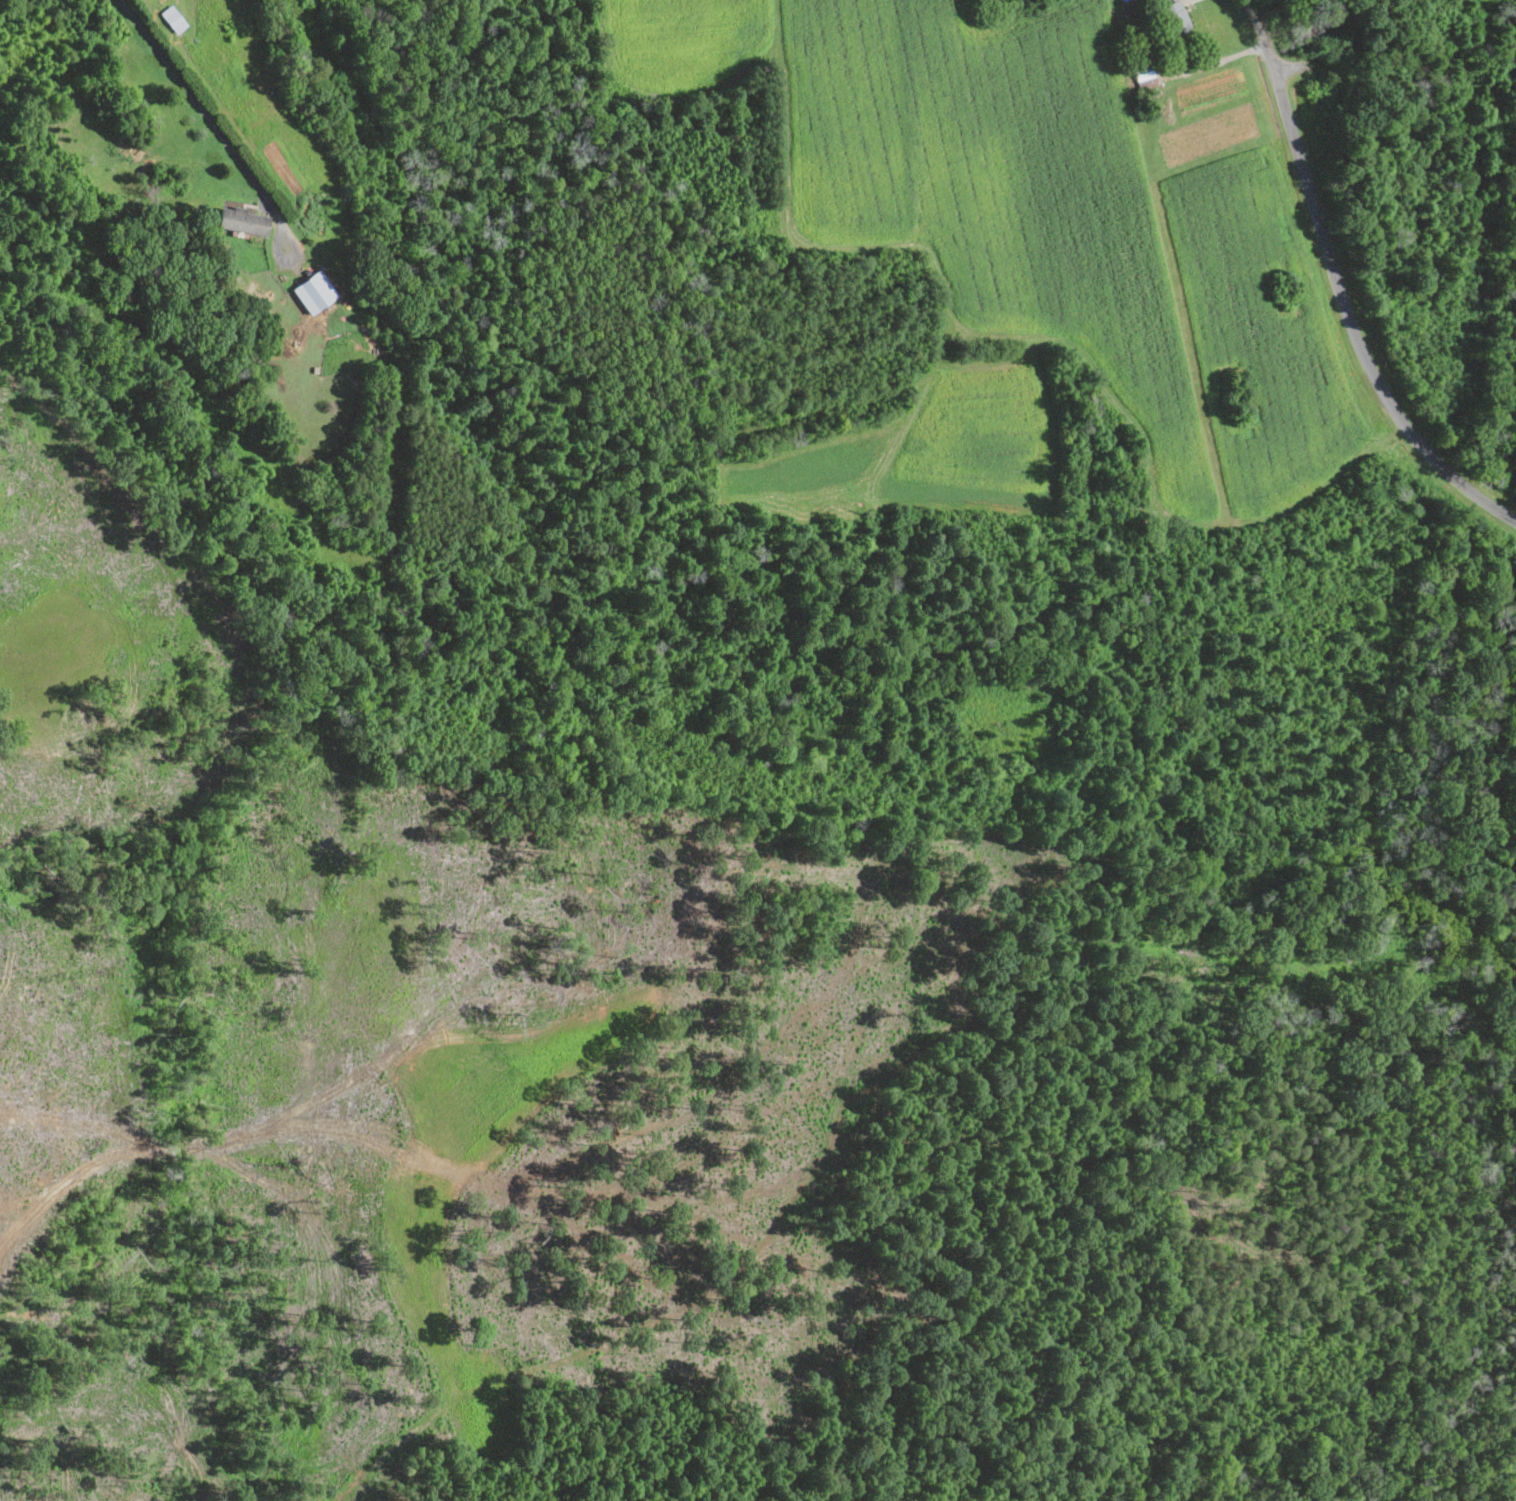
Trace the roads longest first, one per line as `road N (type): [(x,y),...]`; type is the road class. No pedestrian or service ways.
road 1 (residential): [(1515,522),(1430,456),(1357,341),(1275,69),(1243,0)]

